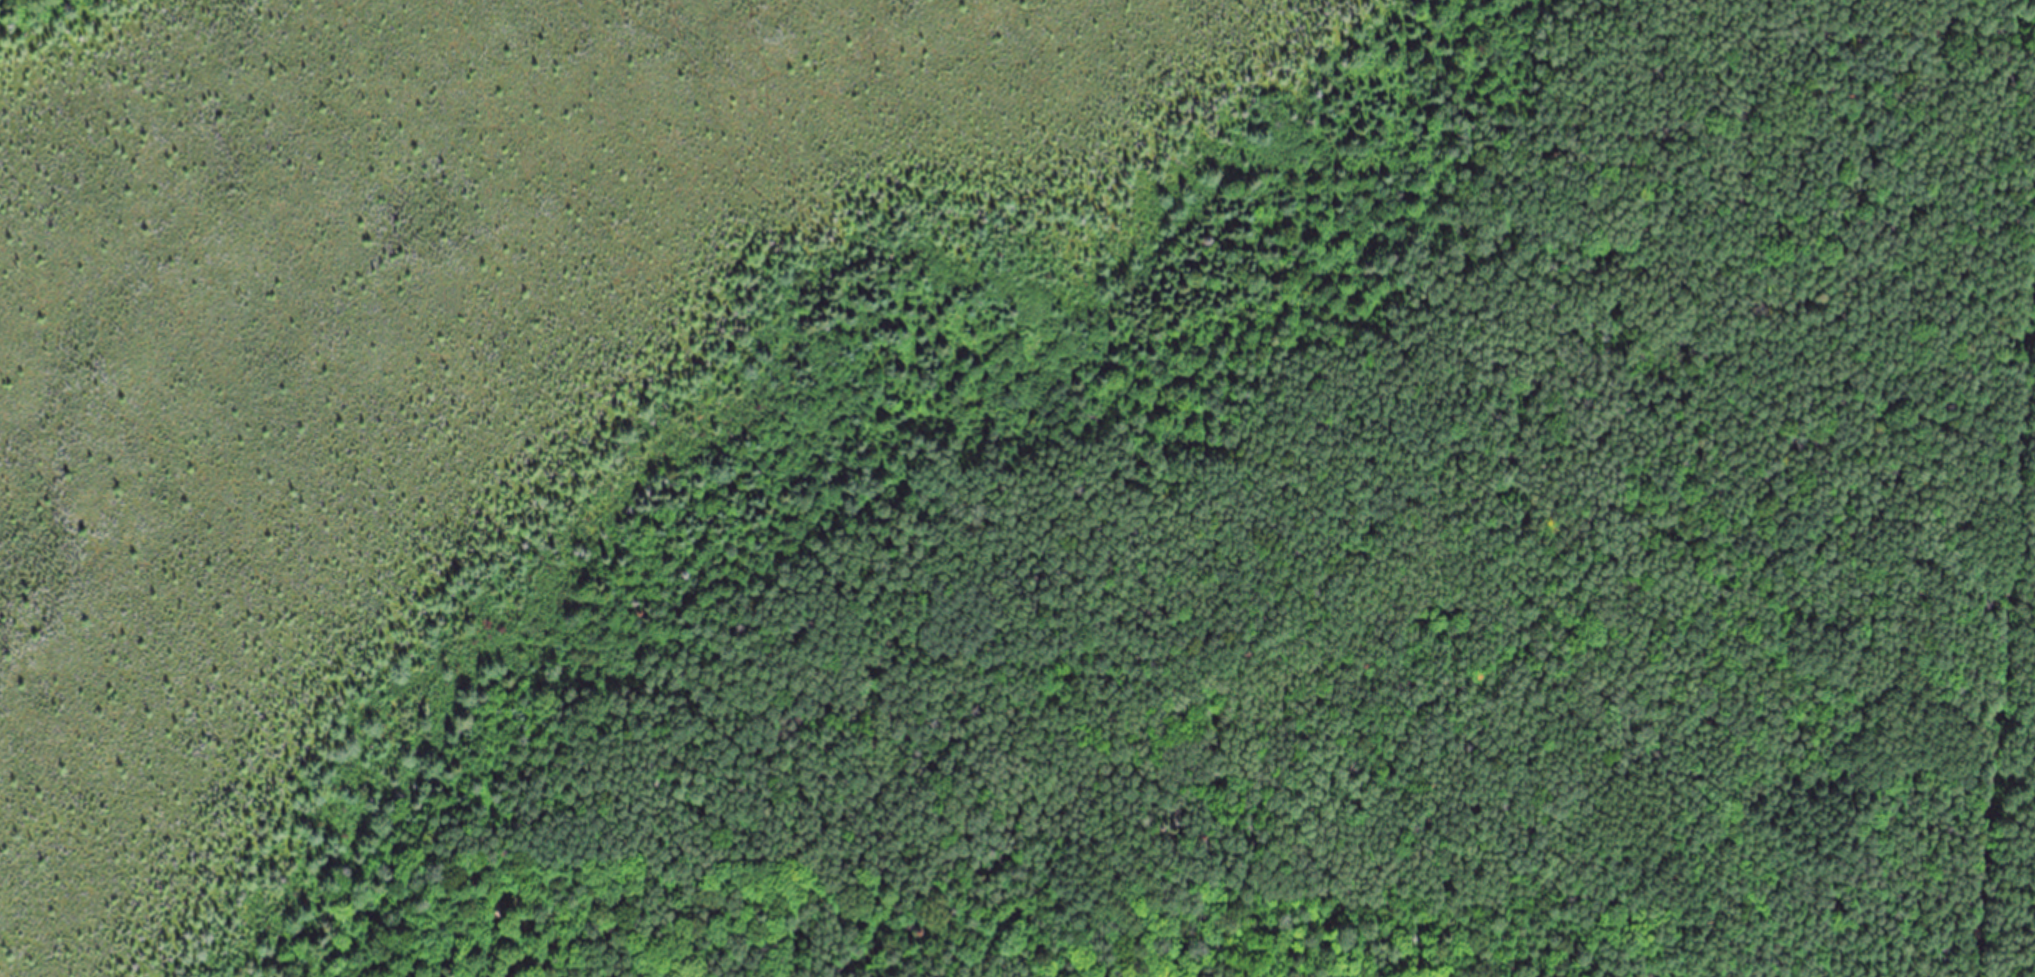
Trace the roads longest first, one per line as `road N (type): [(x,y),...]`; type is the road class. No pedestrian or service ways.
road 1 (track): [(2034,214),(1968,976)]

